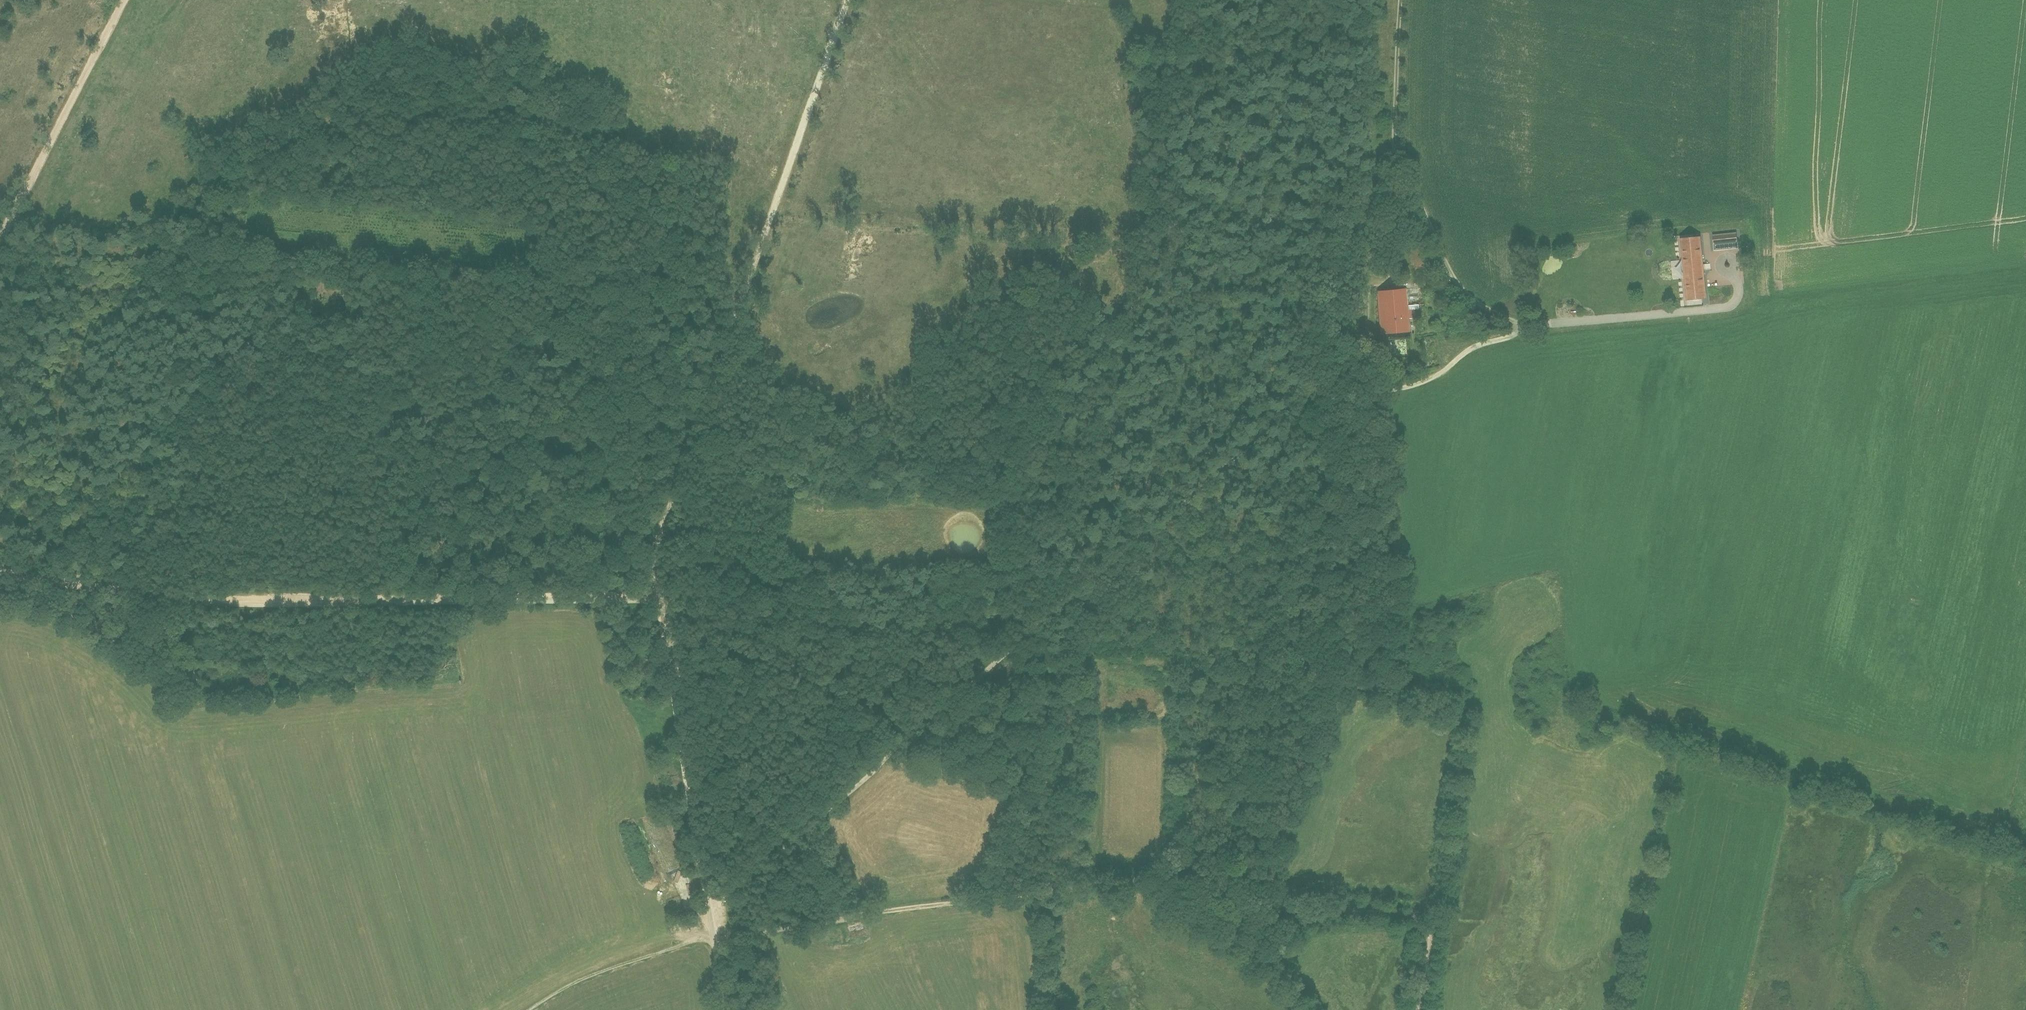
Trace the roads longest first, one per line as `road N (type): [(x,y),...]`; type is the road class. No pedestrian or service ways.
road 1 (track): [(1419,1009),(1430,936),(1421,915),(1263,910),(1109,883),(686,944),(581,979),(530,1009)]
road 2 (track): [(0,574),(207,599),(659,595)]
road 3 (track): [(847,0),(653,552),(659,595)]
road 4 (track): [(708,900),(761,870),(1138,542)]
road 5 (track): [(1391,152),(1447,280),(1463,299),(1518,328),(1733,308),(1744,285),(1737,267)]
road 6 (track): [(1138,542),(1369,329)]
road 7 (track): [(706,881),(659,595)]
road 8 (track): [(0,244),(126,0)]
road 9 (track): [(15,215),(118,232),(199,224),(243,235)]
road 10 (track): [(1391,152),(1389,271),(1370,290),(1369,329)]
road 11 (unclassified): [(1399,0),(1391,152)]
road 12 (unclassified): [(726,1009),(706,881)]

